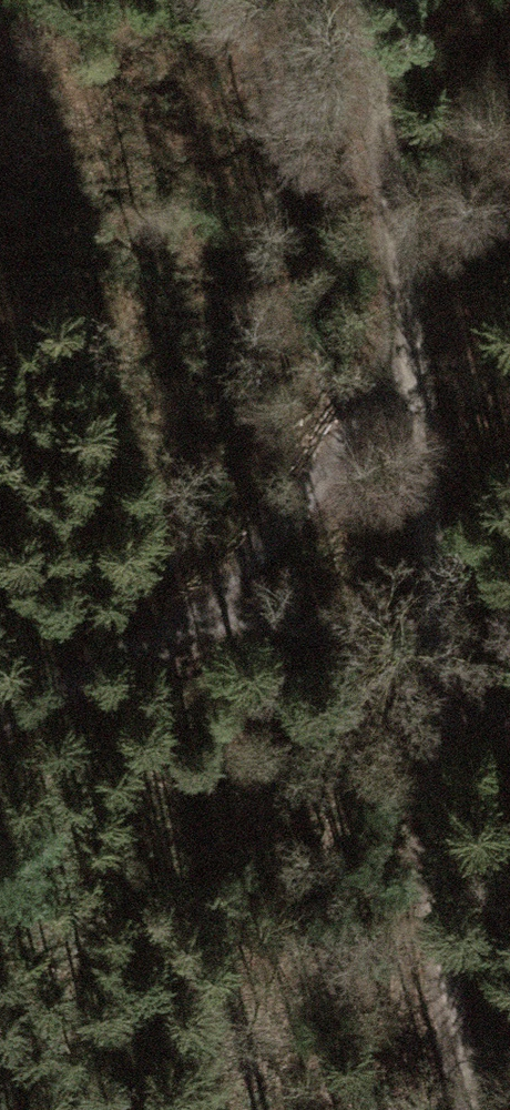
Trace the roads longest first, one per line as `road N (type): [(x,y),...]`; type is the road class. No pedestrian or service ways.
road 1 (track): [(483,1109),(433,892),(443,684),(362,0)]
road 2 (track): [(412,376),(226,600),(81,668),(0,721)]
road 3 (track): [(226,600),(443,684)]

